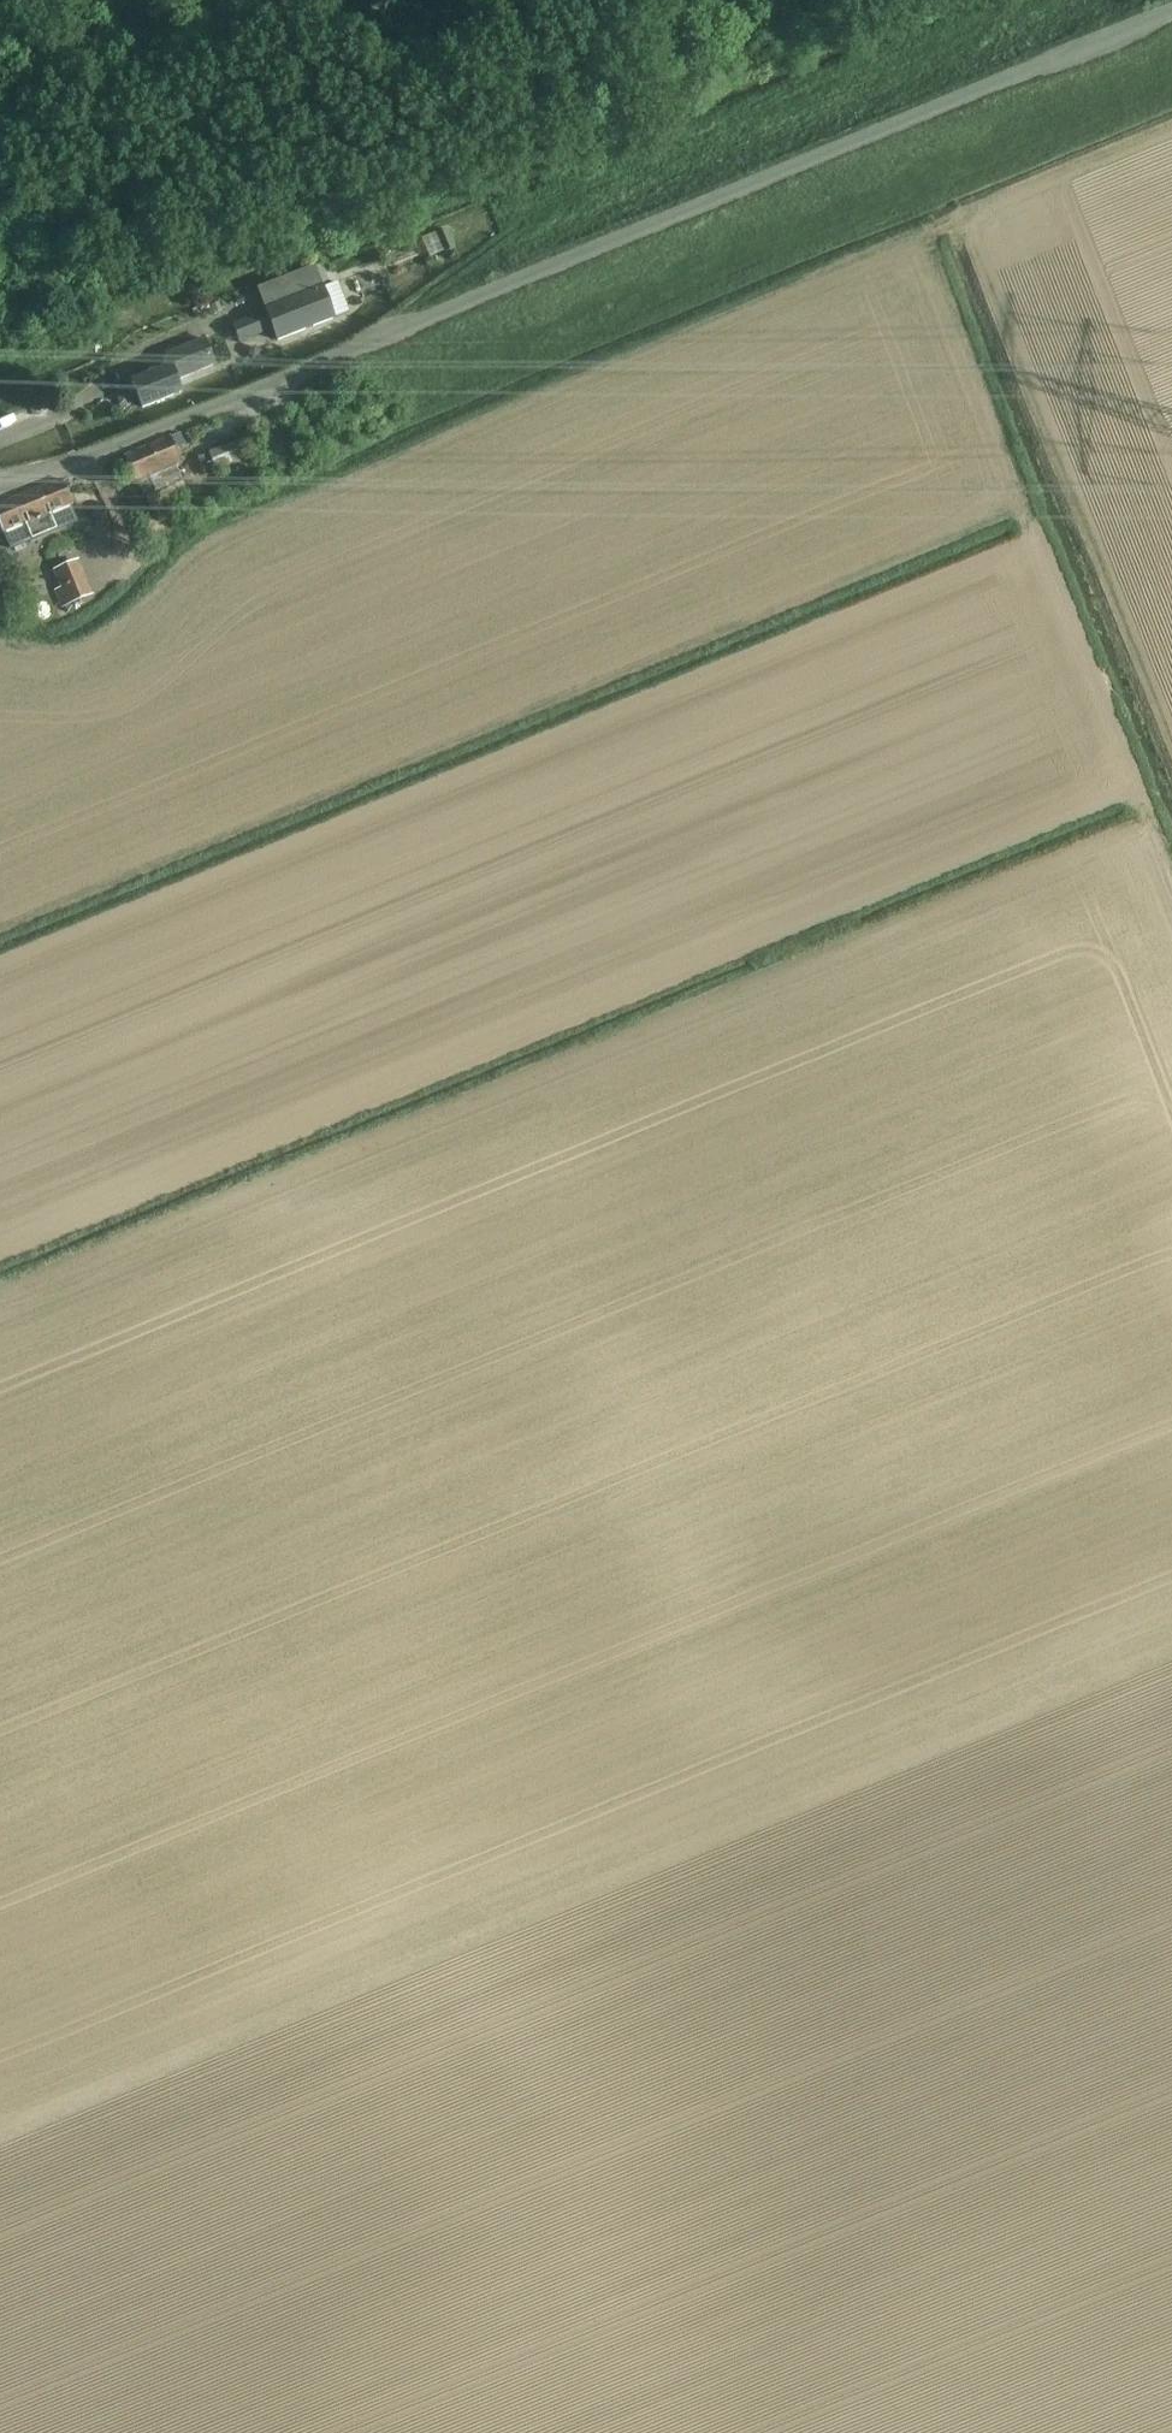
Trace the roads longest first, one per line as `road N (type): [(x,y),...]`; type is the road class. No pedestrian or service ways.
road 1 (unclassified): [(95,452),(1171,14)]

